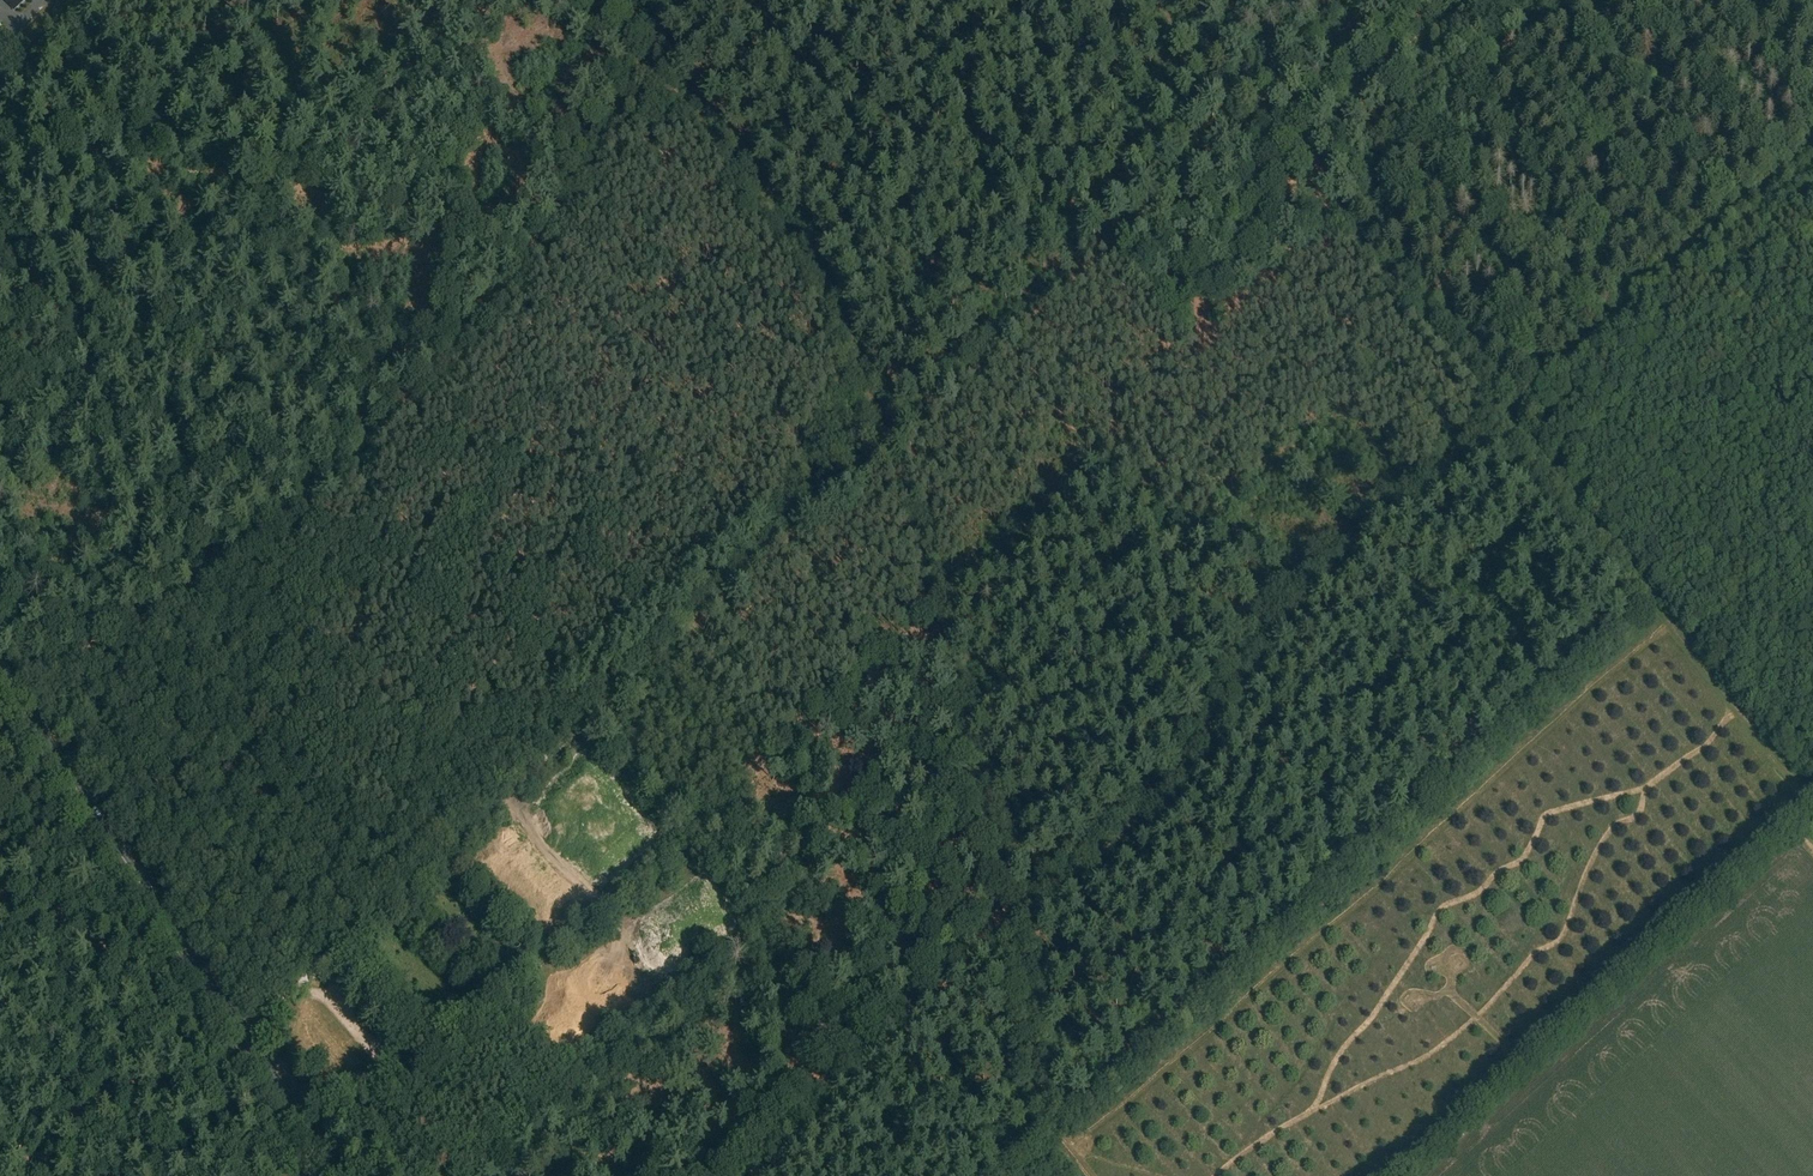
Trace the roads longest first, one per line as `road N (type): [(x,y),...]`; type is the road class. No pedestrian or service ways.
road 1 (track): [(1808,800),(1184,33),(1166,0)]
road 2 (track): [(14,697),(240,557),(458,351),(581,193),(647,63)]
road 3 (track): [(1812,131),(1299,593),(1257,644),(1196,755)]
road 4 (track): [(303,971),(888,445)]
road 5 (track): [(888,445),(935,596),(1008,918),(1035,1102),(1044,1129),(1086,1175)]
road 6 (track): [(1196,755),(1122,830),(928,983),(733,1175)]
road 7 (primary): [(337,1175),(0,677)]
road 8 (track): [(1389,1175),(1812,795)]
road 9 (track): [(1008,338),(1383,0)]
road 10 (track): [(647,63),(716,134),(788,231),(888,445)]
road 11 (track): [(888,445),(1008,338)]
road 12 (track): [(0,87),(95,0)]

